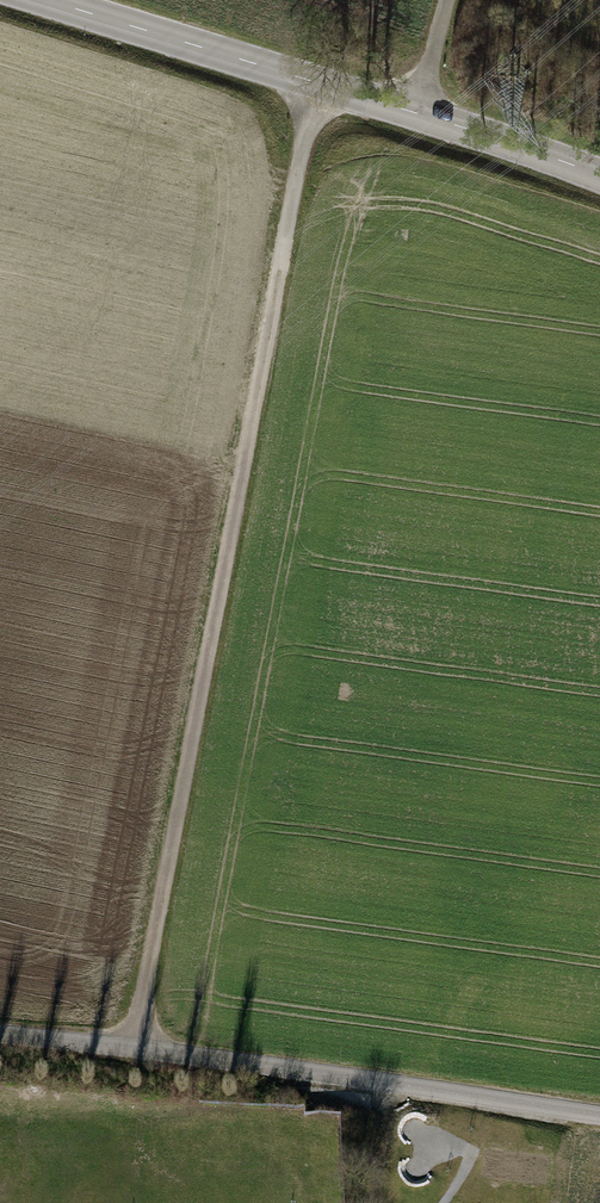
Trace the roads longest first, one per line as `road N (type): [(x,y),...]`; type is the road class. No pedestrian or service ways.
road 1 (track): [(130,1035),(314,99)]
road 2 (unclassified): [(19,0),(599,186)]
road 3 (track): [(599,1109),(130,1035),(0,1023)]
road 4 (track): [(449,0),(413,129)]

